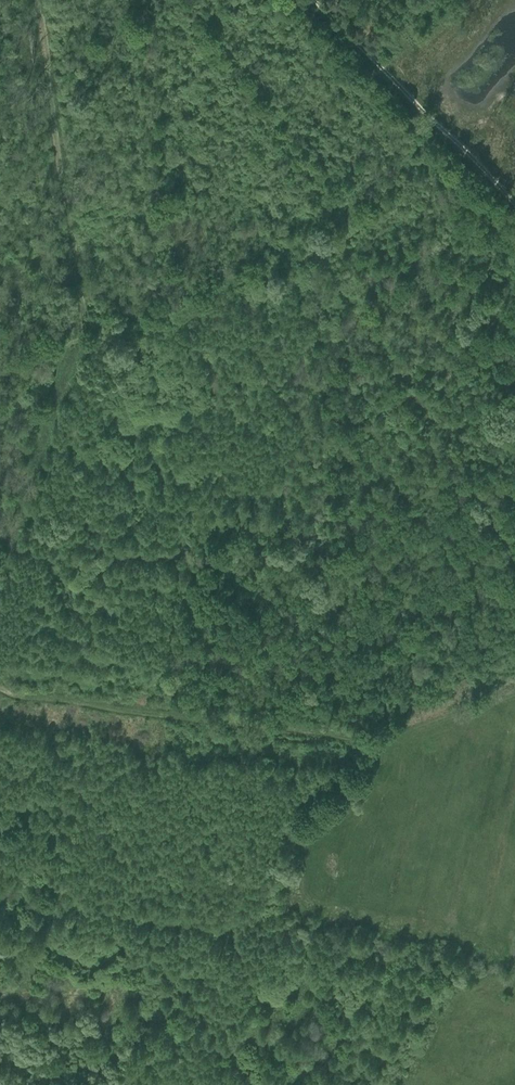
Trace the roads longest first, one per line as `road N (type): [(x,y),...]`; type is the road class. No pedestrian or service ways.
road 1 (track): [(514,694),(378,741),(0,692)]
road 2 (track): [(514,208),(312,0)]
road 3 (track): [(0,556),(69,343),(86,343)]

